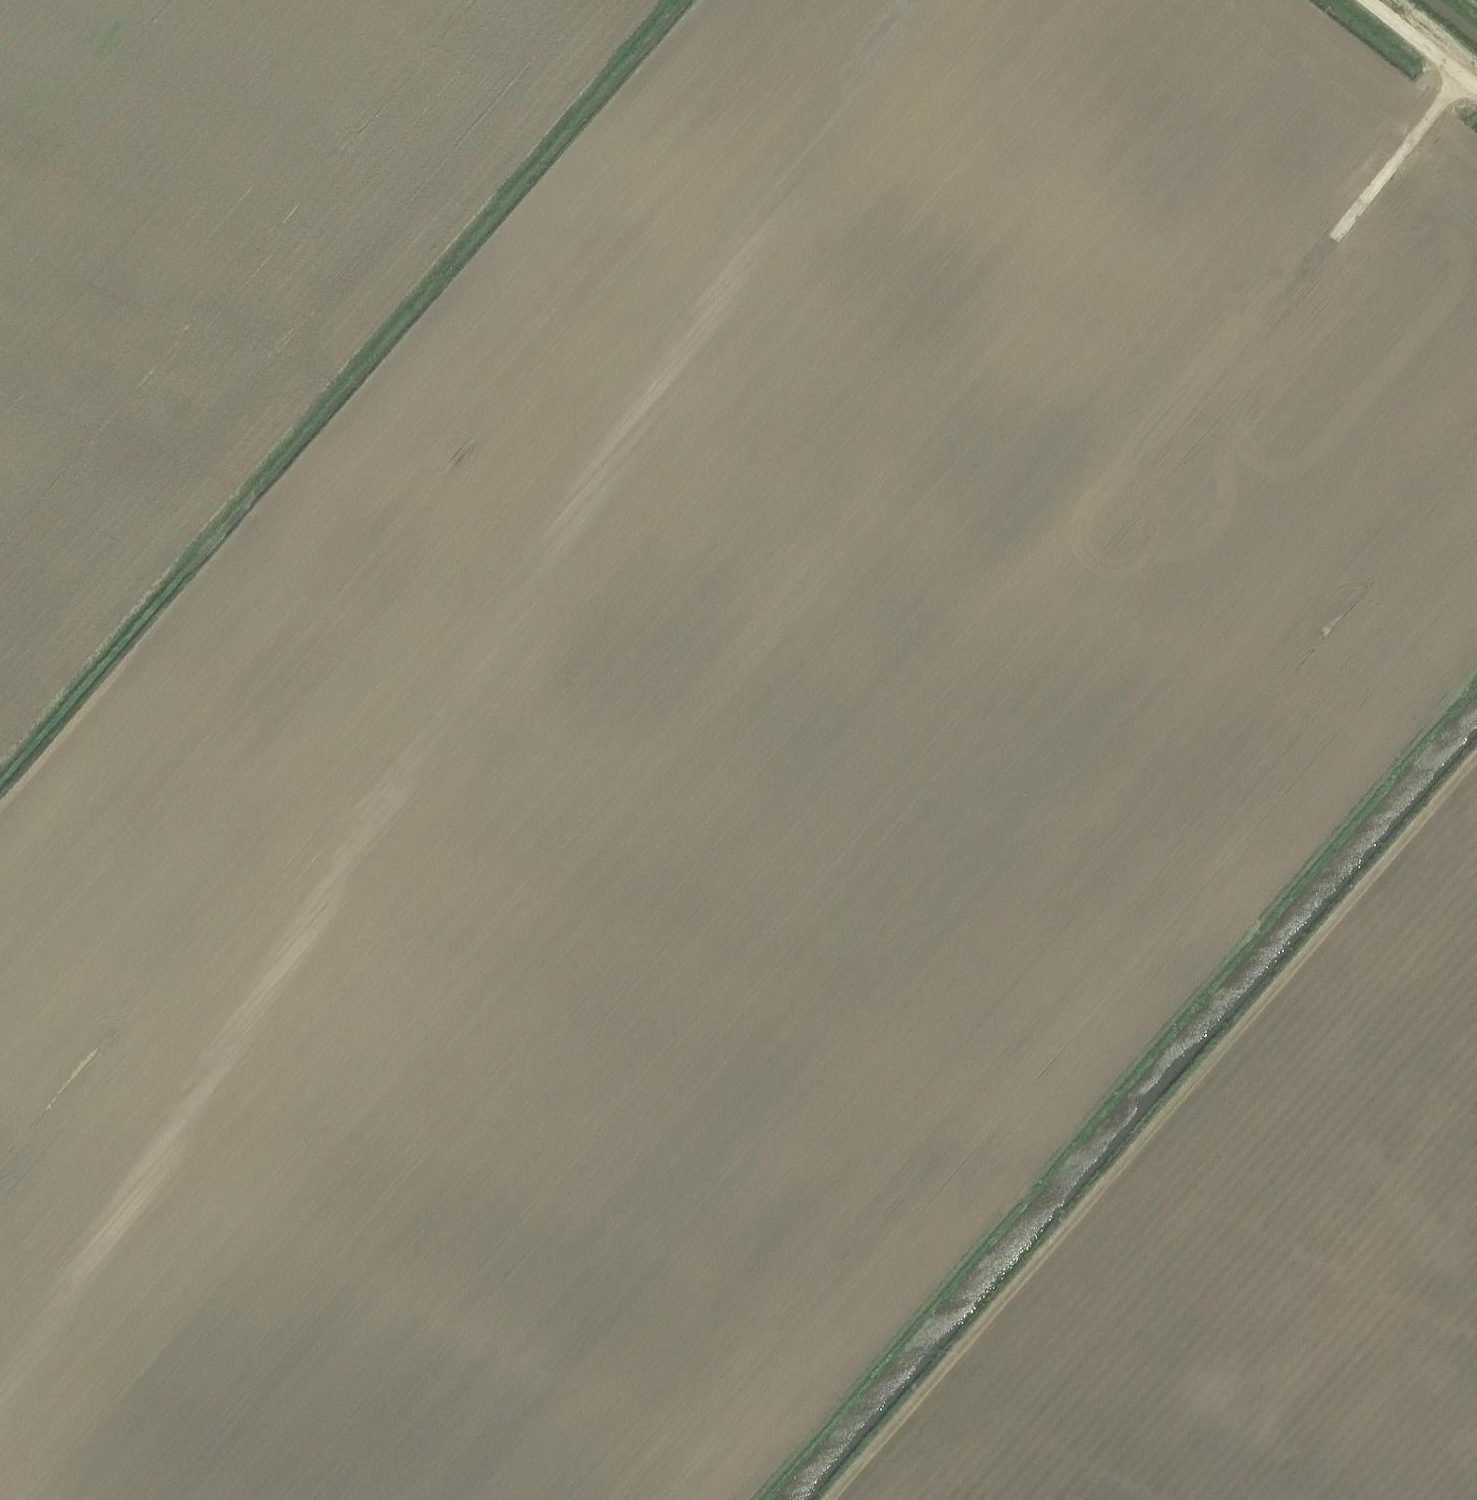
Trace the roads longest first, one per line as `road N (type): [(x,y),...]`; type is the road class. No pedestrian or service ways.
road 1 (unclassified): [(1476,83),(1372,0)]

